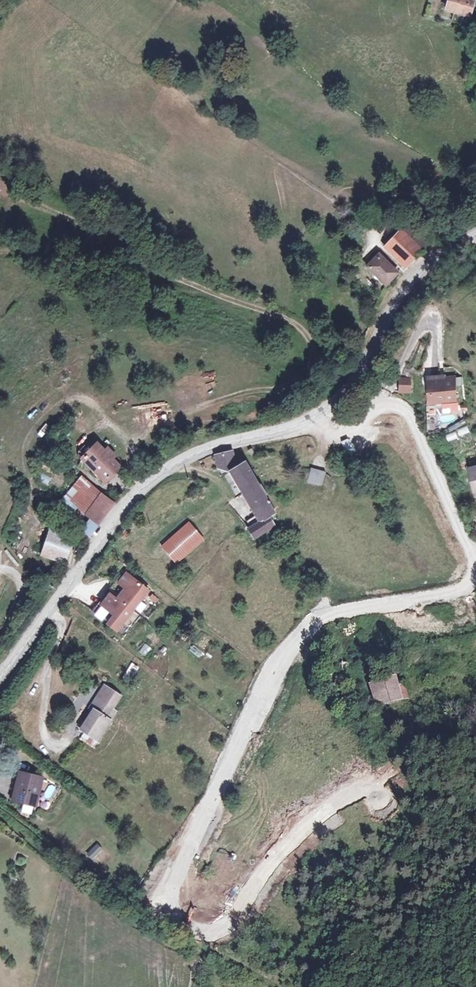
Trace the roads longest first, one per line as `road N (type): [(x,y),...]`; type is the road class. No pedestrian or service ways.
road 1 (tertiary): [(475,230),(402,298),(358,379),(327,409),(211,446),(140,491),(0,677)]
road 2 (track): [(298,422),(366,418),(429,323),(436,329),(436,372)]
road 3 (track): [(475,548),(410,411),(393,399),(374,406)]

